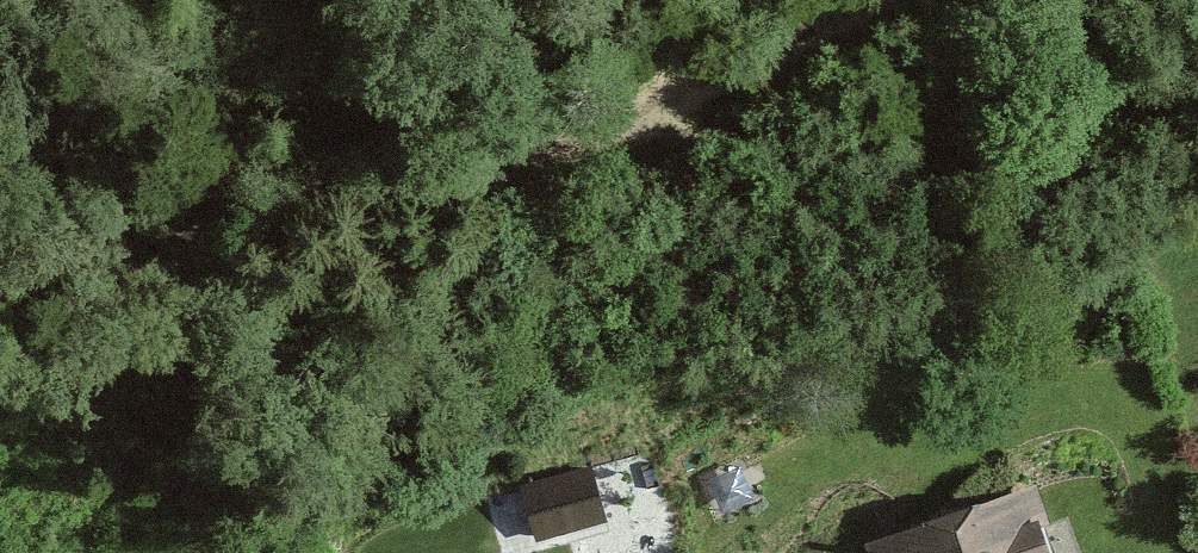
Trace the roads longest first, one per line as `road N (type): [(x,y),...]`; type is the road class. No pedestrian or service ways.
road 1 (track): [(226,193),(621,125),(846,136),(1084,108),(1197,82)]
road 2 (track): [(885,0),(805,50),(653,94),(621,125)]
road 3 (track): [(226,193),(0,255)]

